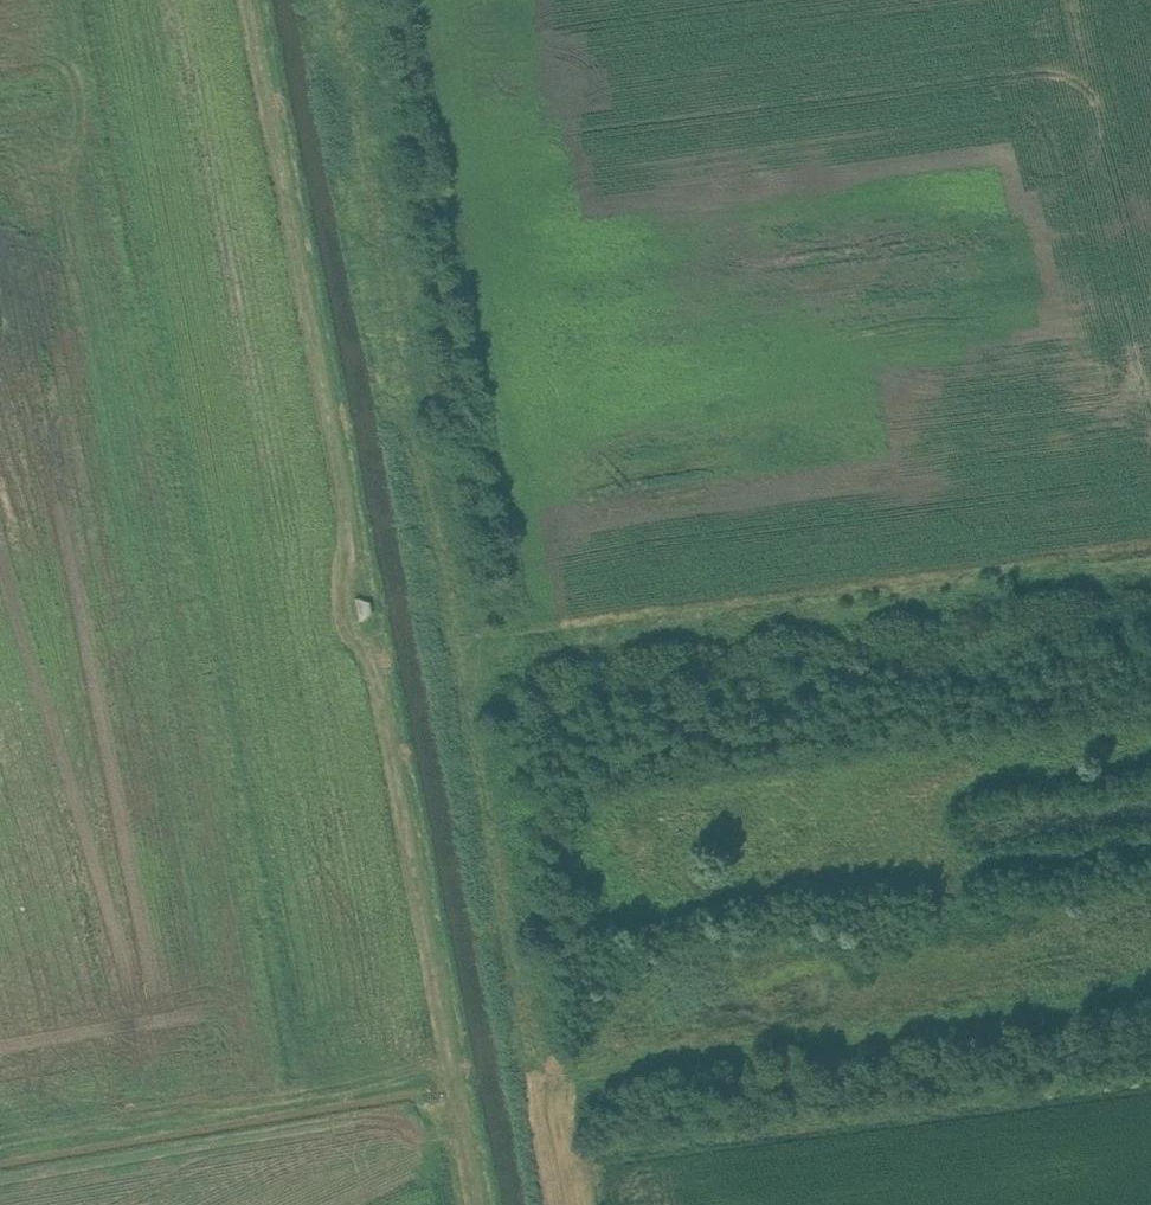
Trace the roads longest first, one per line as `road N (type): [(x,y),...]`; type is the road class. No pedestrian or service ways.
road 1 (track): [(248,0),(347,535),(346,613),(384,723),(475,1204)]

